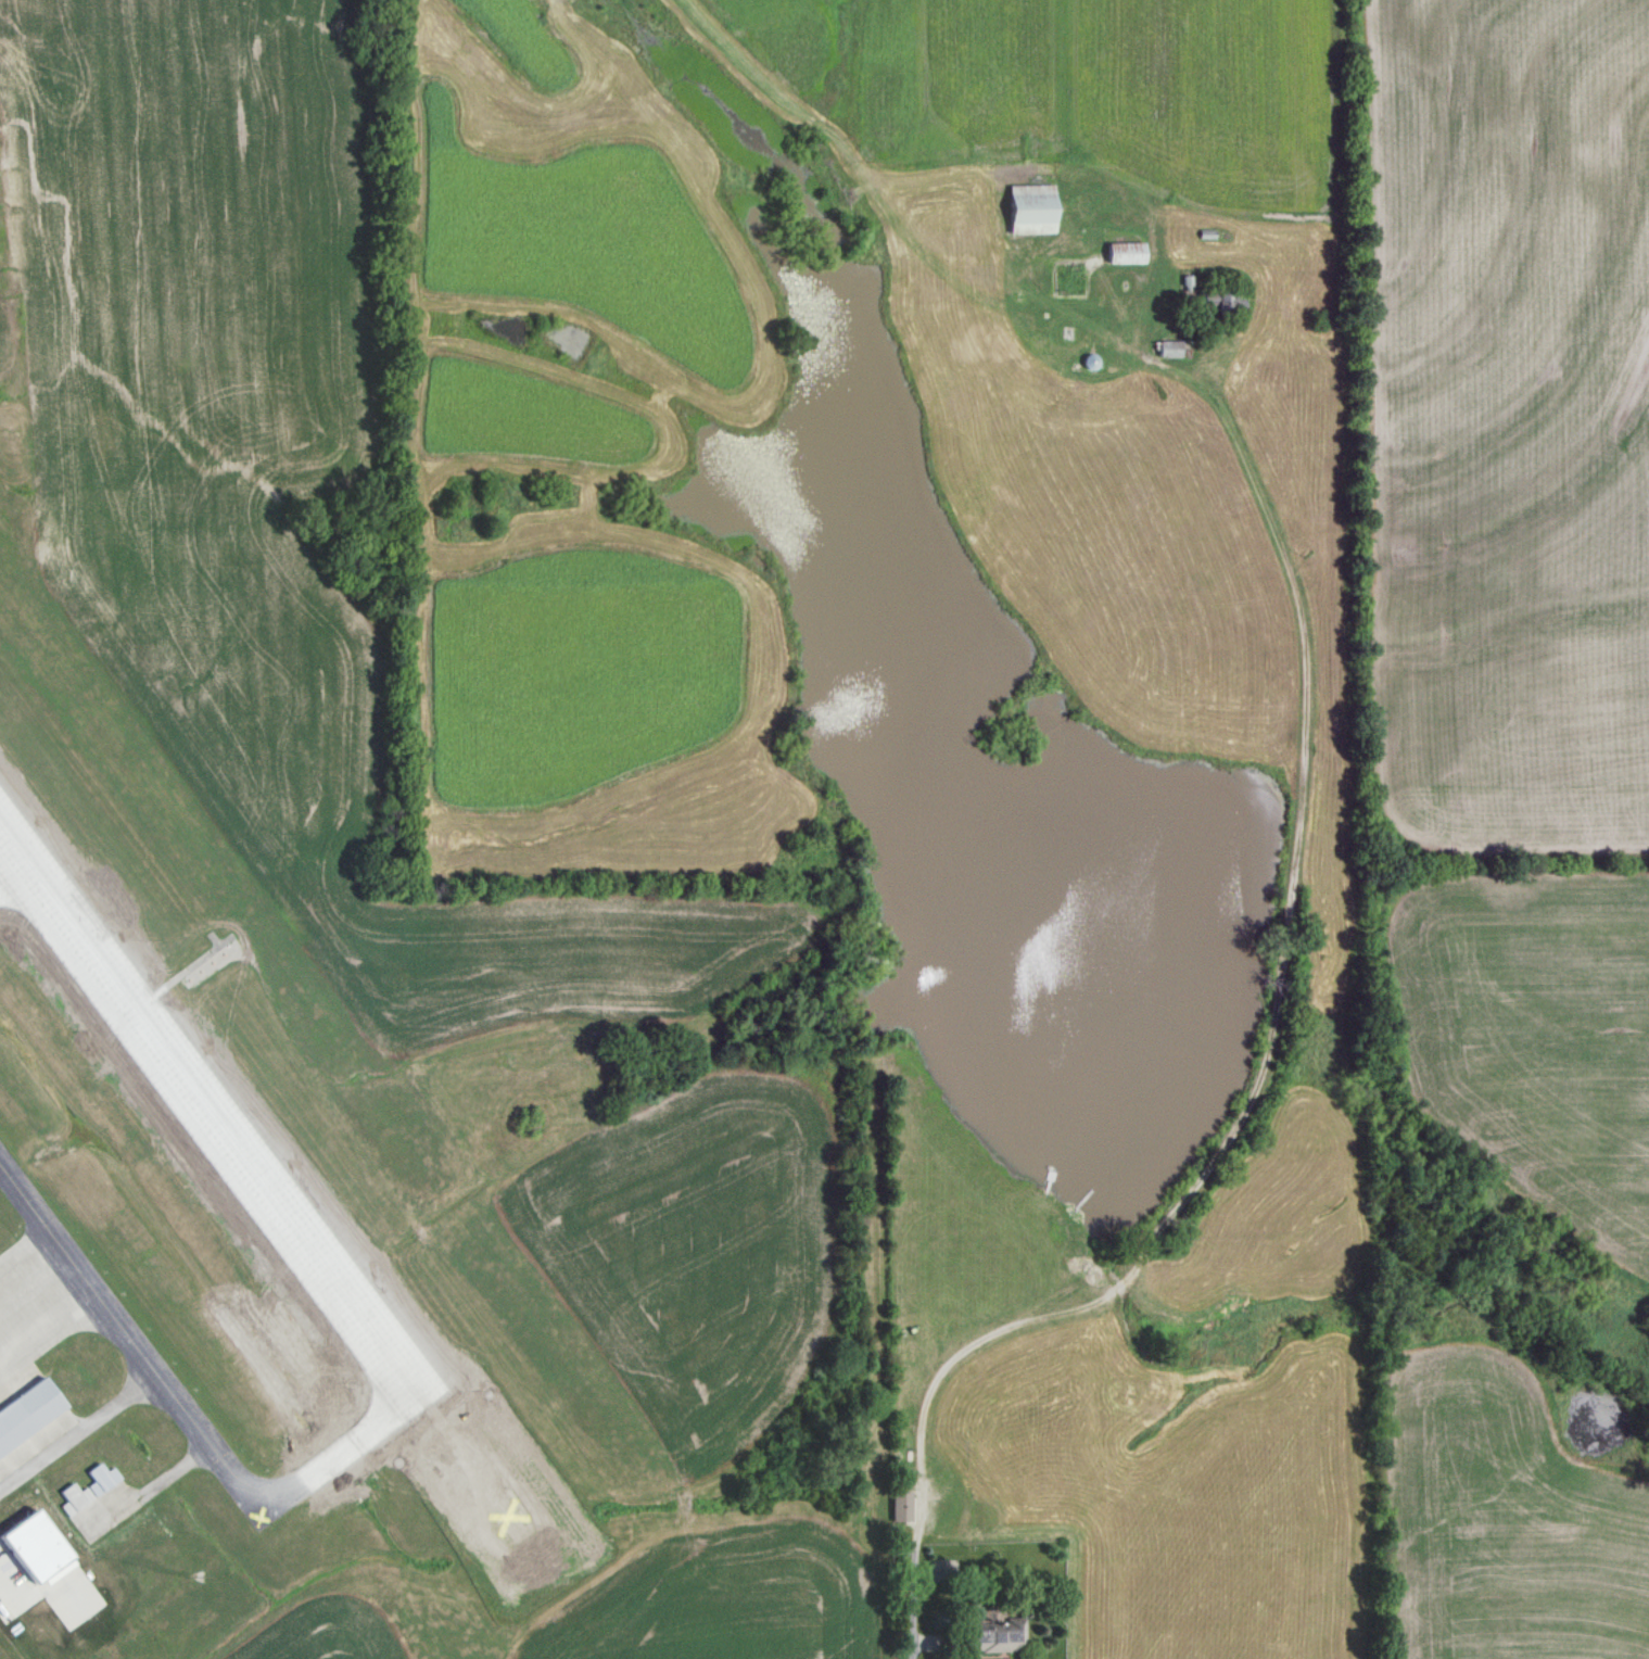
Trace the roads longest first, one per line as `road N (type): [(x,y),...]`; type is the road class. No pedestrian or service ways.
road 1 (residential): [(913,1658),(921,1431),(933,1388),(975,1347),(1082,1308),(1136,1276),(1150,1243),(1251,1105),(1266,1069),(1306,775),(1303,618),(1234,435),(1198,375)]

